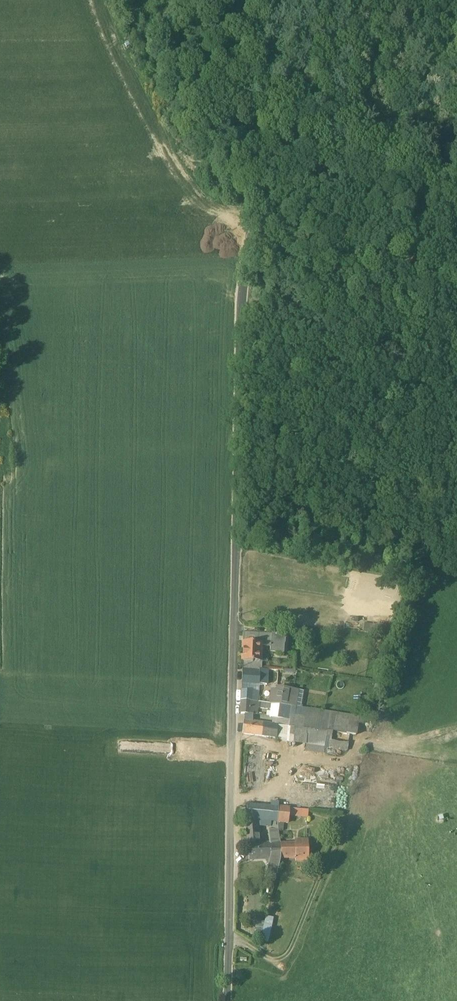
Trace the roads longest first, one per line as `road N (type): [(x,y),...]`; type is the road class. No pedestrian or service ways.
road 1 (track): [(291,0),(269,84),(240,313),(235,564)]
road 2 (residential): [(235,564),(229,935)]
road 3 (track): [(456,356),(312,317),(287,315),(241,339)]
road 4 (track): [(239,461),(456,501)]
road 5 (track): [(322,820),(336,822),(338,833),(288,952),(269,959),(246,945)]

